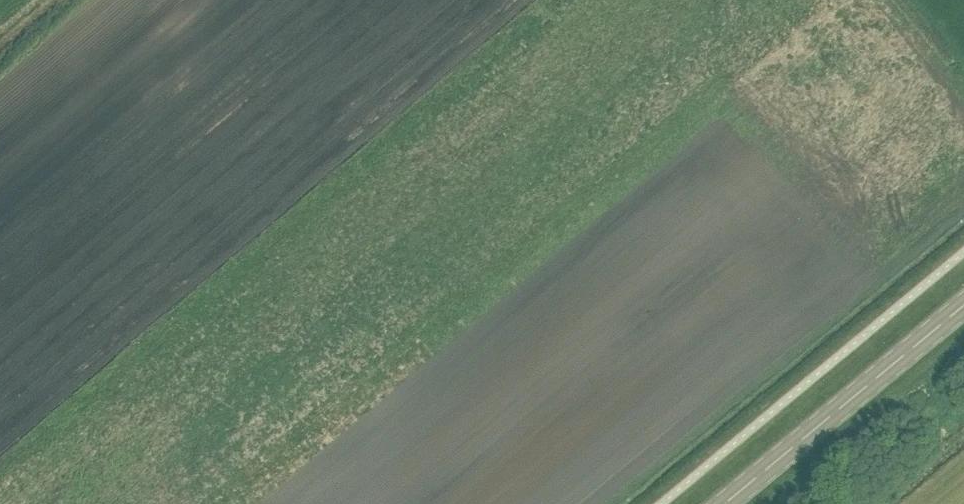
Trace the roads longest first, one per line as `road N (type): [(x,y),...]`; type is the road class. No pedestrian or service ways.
road 1 (tertiary): [(727,503),(963,306)]

